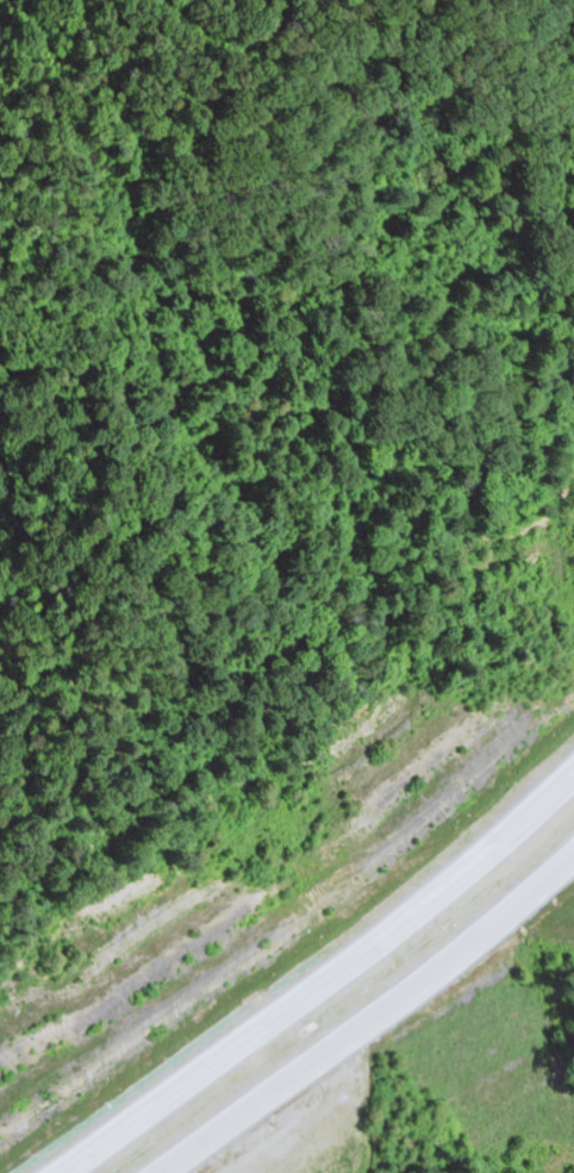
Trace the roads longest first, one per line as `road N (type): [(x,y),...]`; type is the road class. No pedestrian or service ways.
road 1 (trunk): [(573,787),(466,890),(84,1172)]
road 2 (trunk): [(173,1172),(458,965),(573,859)]

